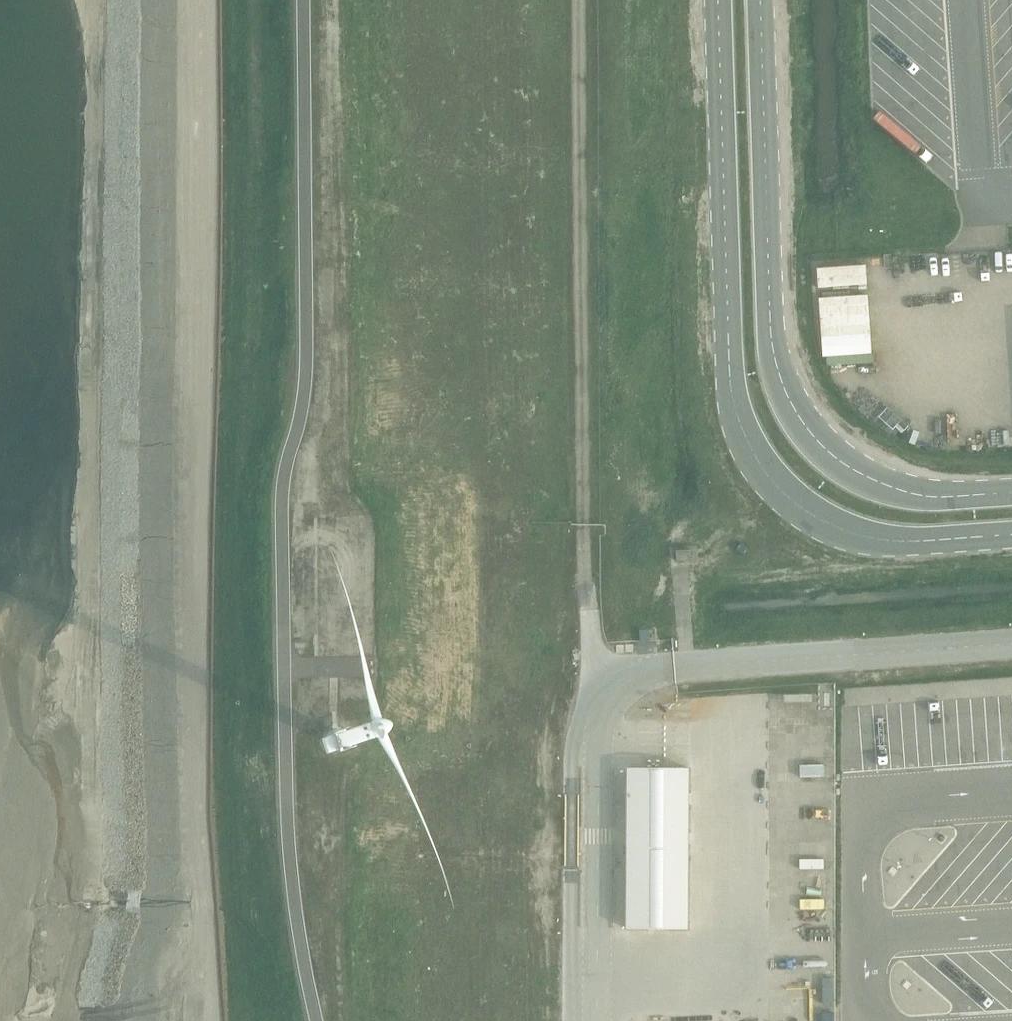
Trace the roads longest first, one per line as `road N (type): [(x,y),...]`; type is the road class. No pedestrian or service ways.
road 1 (track): [(131,0),(138,589),(114,737),(111,1020)]
road 2 (unclassified): [(721,0),(730,357),(764,469),(799,508),(872,539),(1011,535)]
road 3 (unclassified): [(1011,492),(927,498),(889,488),(824,453),(793,415),(768,345),(761,0)]
road 4 (unclassified): [(676,666),(1011,643)]

